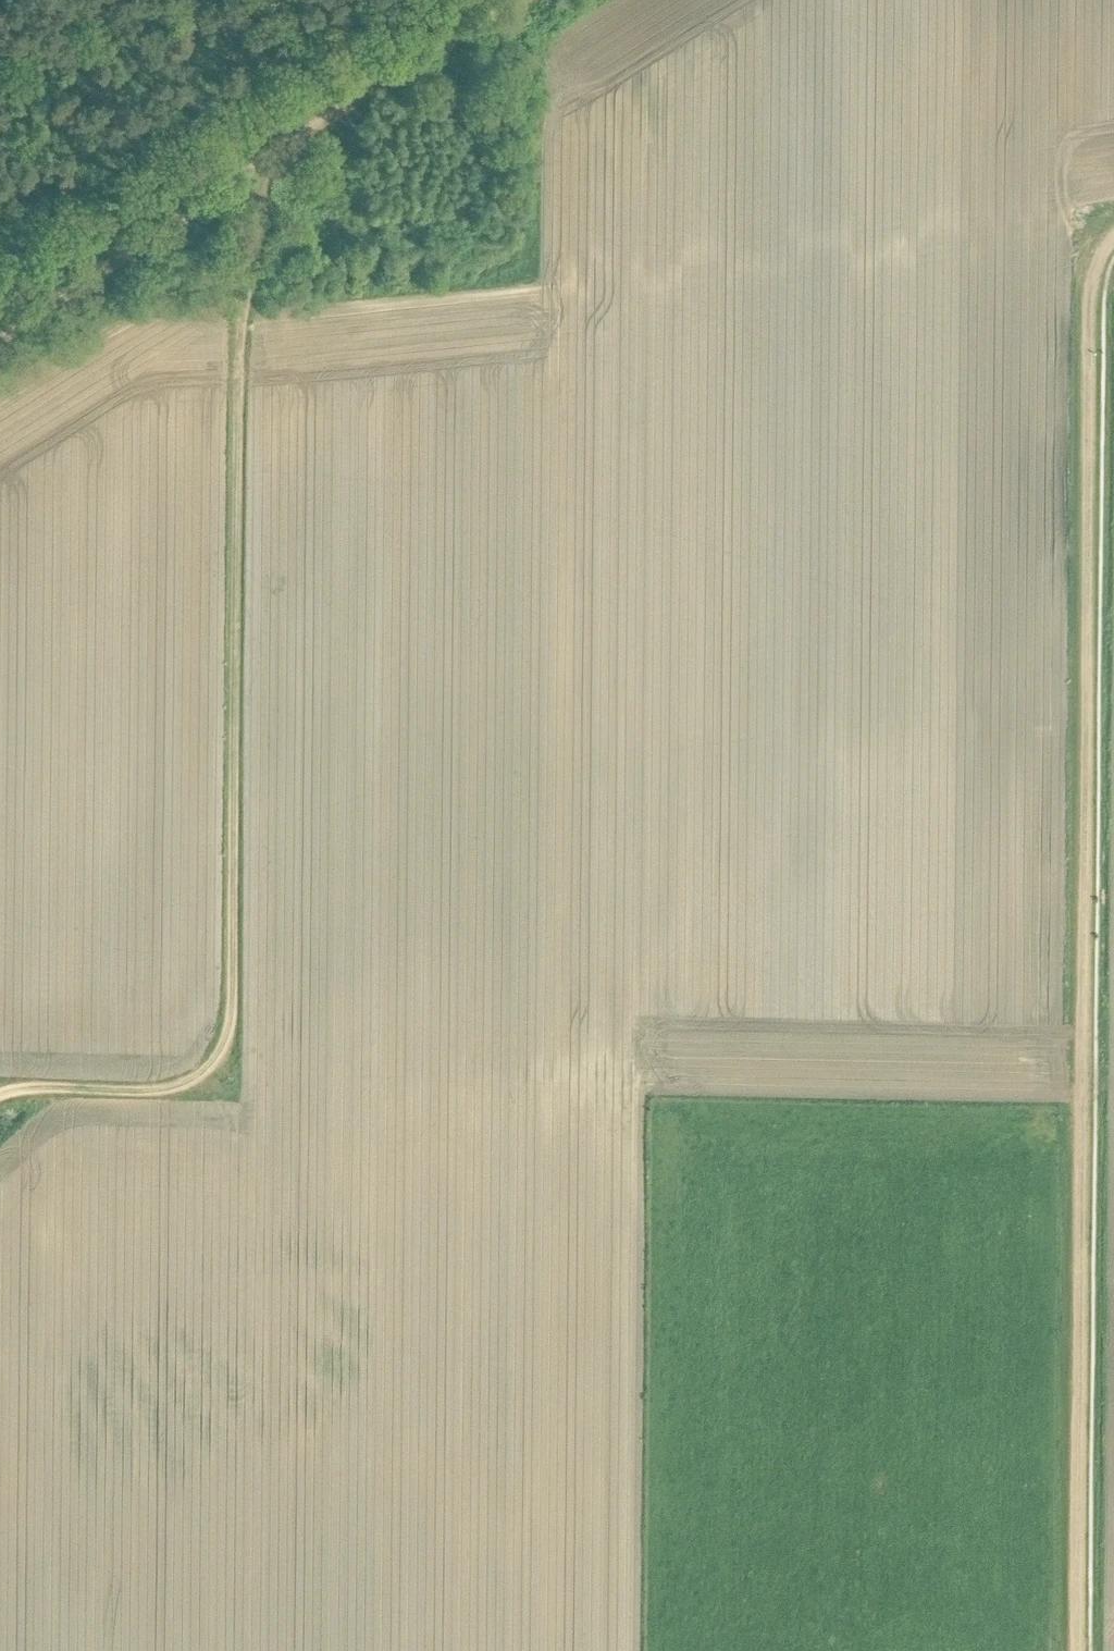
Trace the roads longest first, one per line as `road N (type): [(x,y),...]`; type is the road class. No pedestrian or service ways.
road 1 (track): [(1074,1650),(1090,326),(1093,262),(1113,239)]
road 2 (track): [(0,1093),(28,1086),(157,1090),(207,1069),(230,1025),(239,320),(257,237),(235,179)]
road 3 (track): [(235,179),(512,0)]
road 4 (track): [(0,336),(235,179)]

